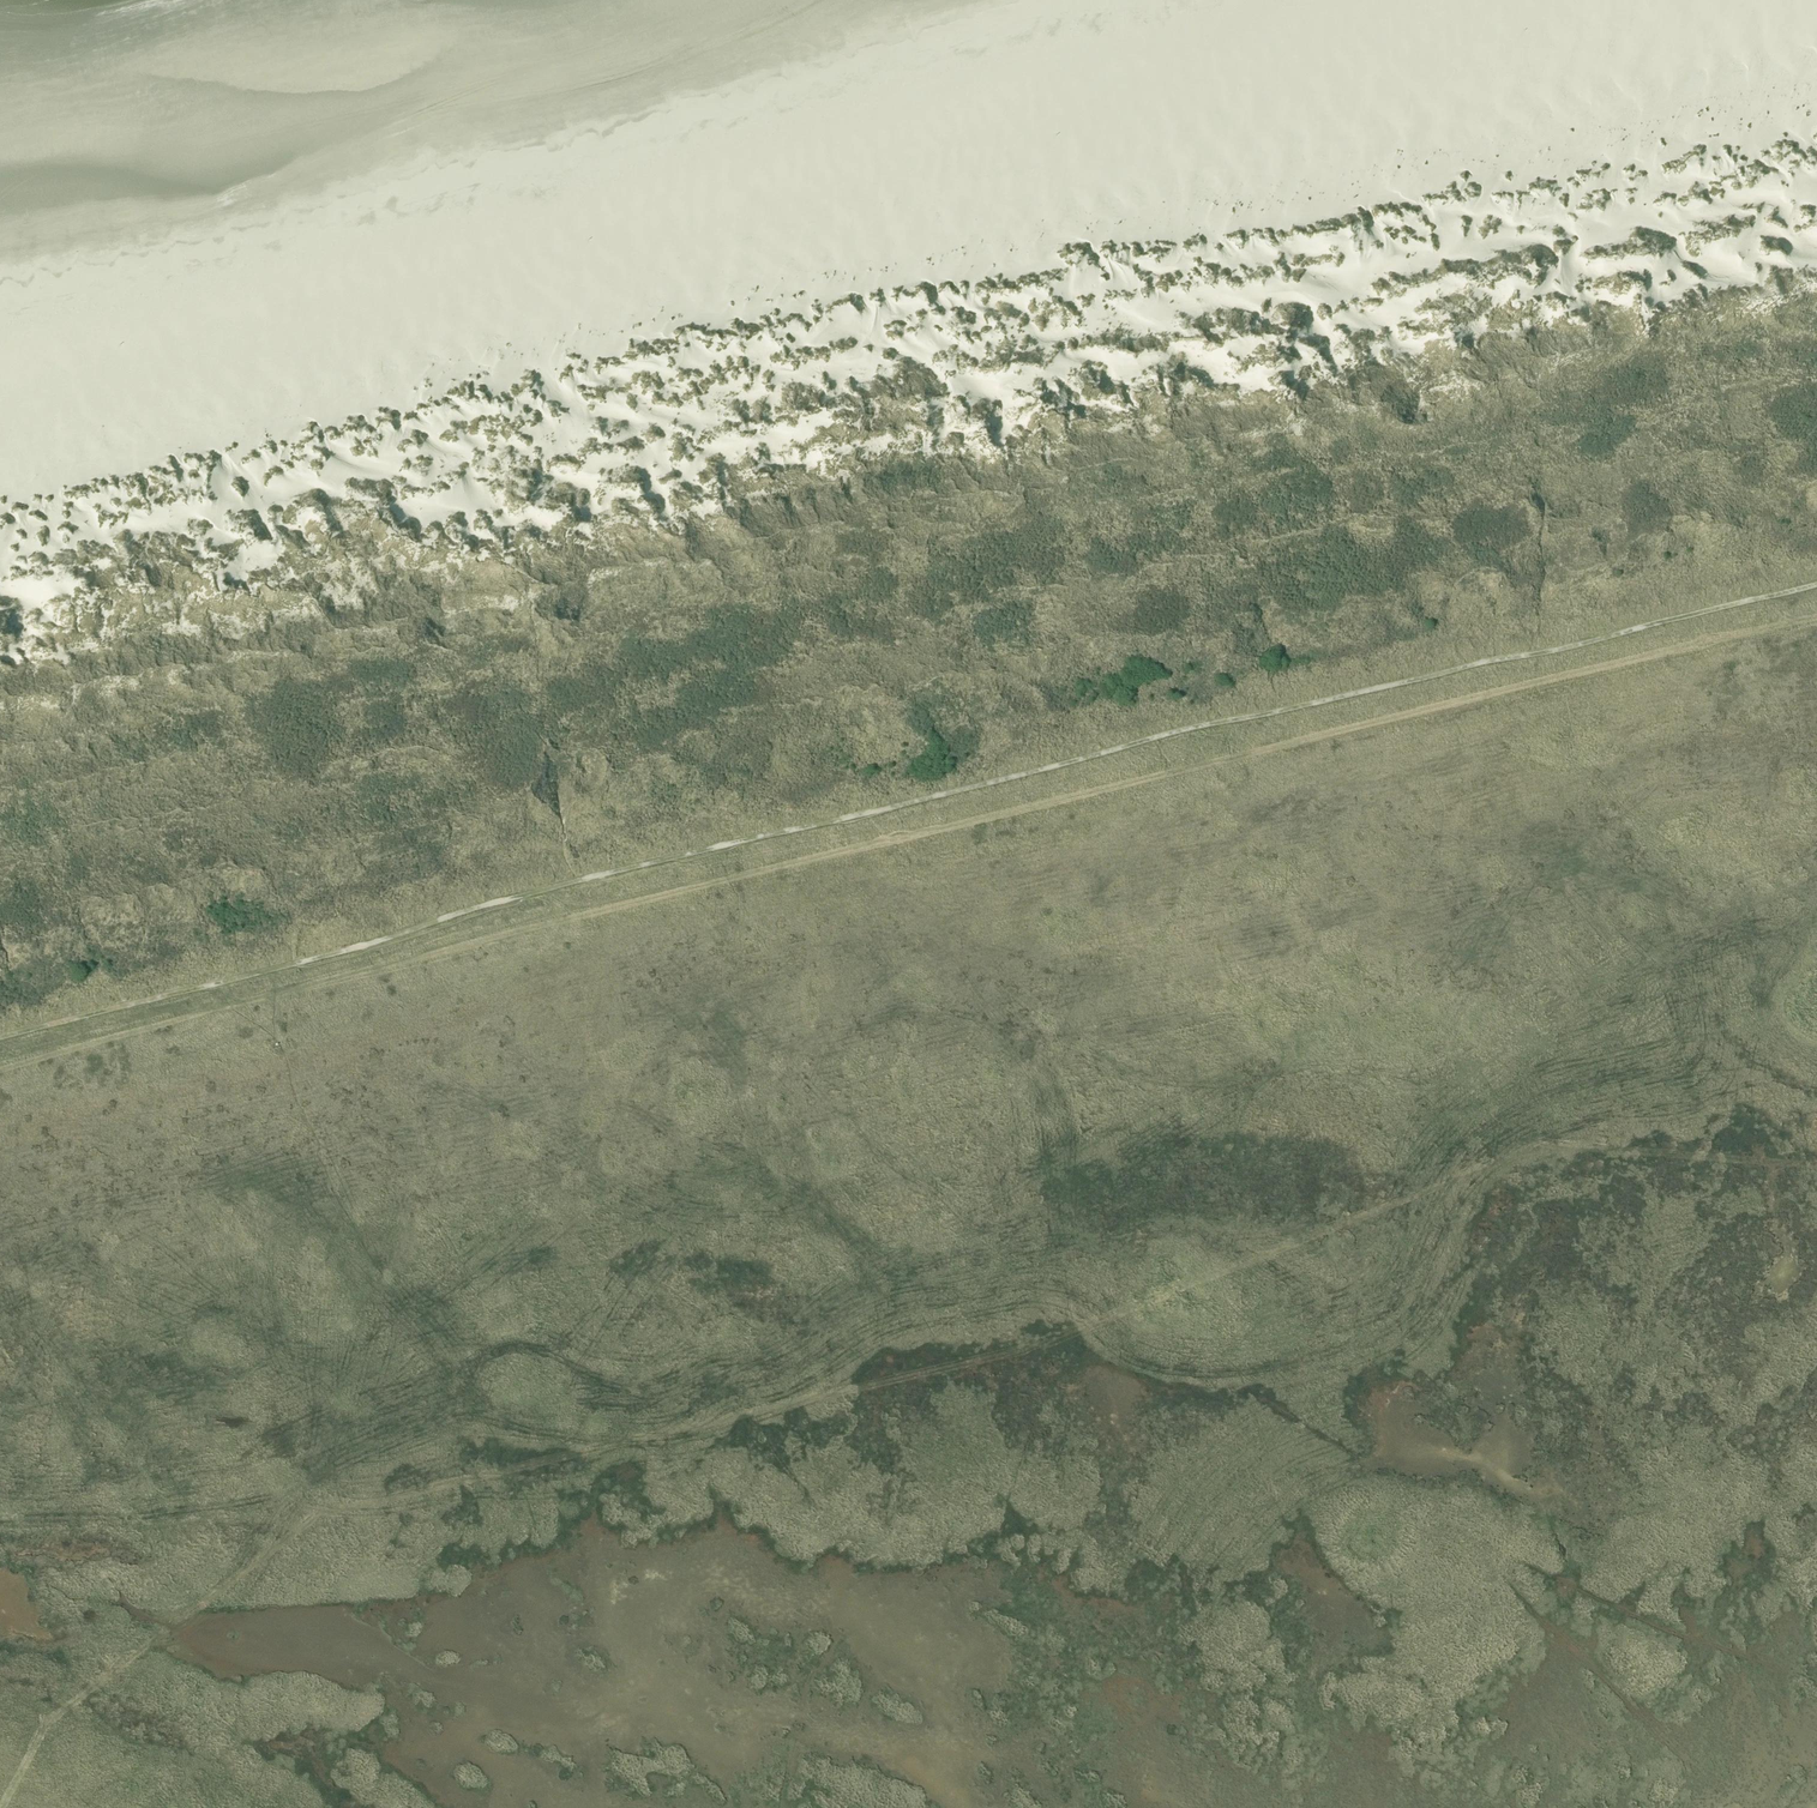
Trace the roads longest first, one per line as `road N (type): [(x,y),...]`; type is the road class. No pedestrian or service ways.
road 1 (track): [(0,1037),(316,959),(575,880),(1816,582)]

